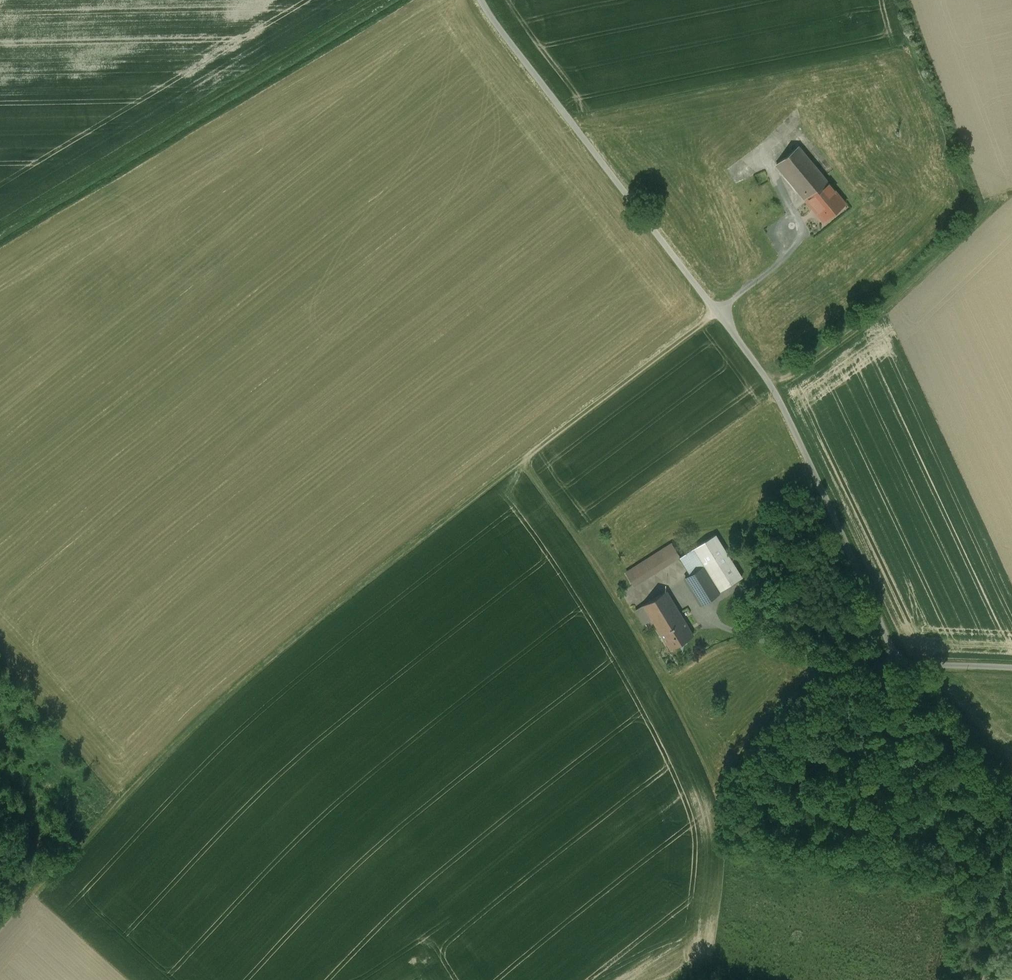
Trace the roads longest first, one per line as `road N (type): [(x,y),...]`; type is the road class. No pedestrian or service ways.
road 1 (unclassified): [(481,0),(761,370),(899,664)]

